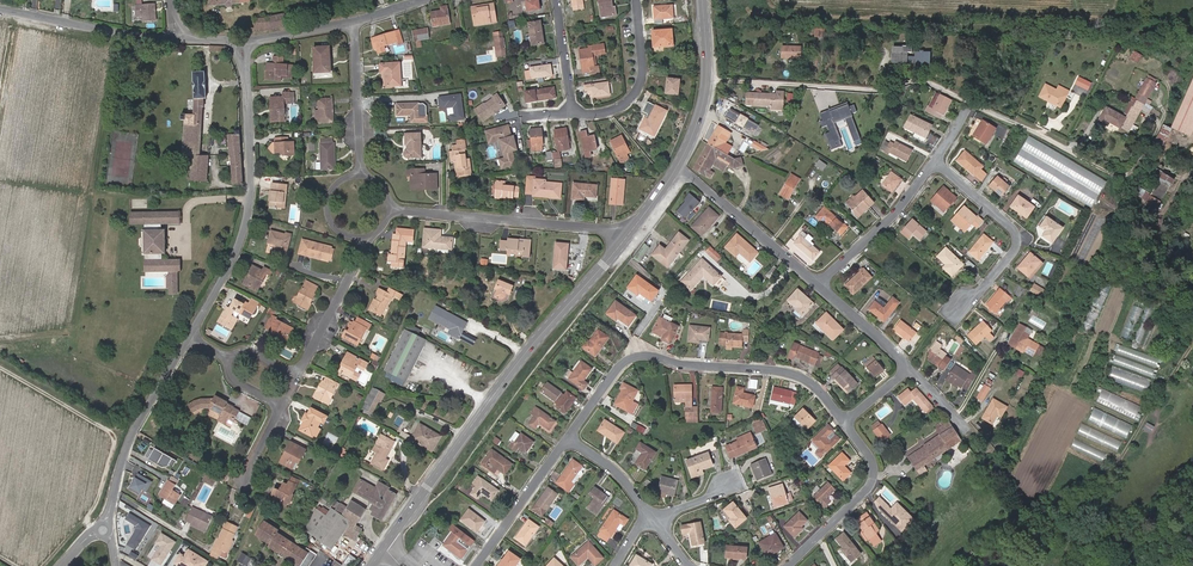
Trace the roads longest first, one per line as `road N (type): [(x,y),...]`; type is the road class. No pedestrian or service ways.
road 1 (track): [(0,20),(107,40),(113,49),(75,327),(0,341)]
road 2 (secondary): [(625,239),(526,351),(388,543)]
road 3 (residential): [(570,437),(623,366),(643,356),(794,375),(846,421)]
road 4 (residential): [(188,338),(236,255),(252,201),(242,41)]
road 5 (track): [(0,367),(111,431),(98,501),(85,519),(104,529)]
road 6 (residential): [(390,213),(601,229),(625,239)]
road 7 (residential): [(104,529),(129,443),(188,338)]
road 8 (residential): [(958,308),(982,291),(1017,238),(935,161)]
road 9 (residential): [(846,421),(874,476),(789,565)]
road 10 (residential): [(677,167),(818,285)]
road 11 (residential): [(0,11),(180,38)]
road 12 (secondary): [(703,0),(705,97),(677,167)]
road 13 (residential): [(935,161),(895,215),(818,285)]
road 14 (residential): [(573,114),(608,112),(635,94),(642,75),(637,0)]
road 15 (residential): [(476,565),(570,437)]
road 16 (residential): [(365,238),(299,376)]
road 17 (residential): [(354,22),(359,173)]
road 18 (residential): [(818,285),(908,369)]

